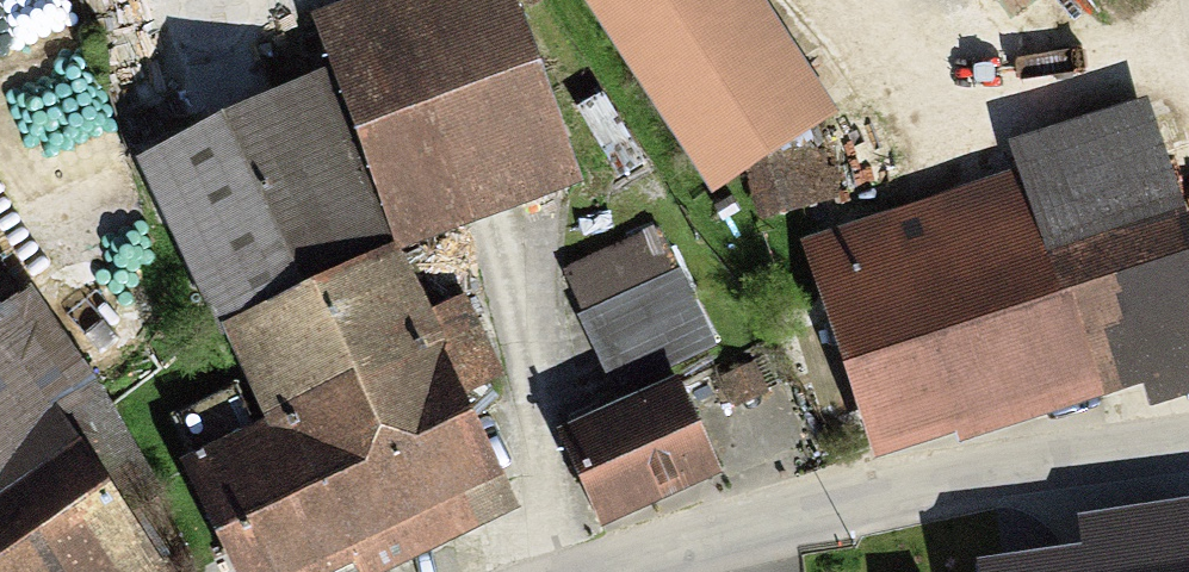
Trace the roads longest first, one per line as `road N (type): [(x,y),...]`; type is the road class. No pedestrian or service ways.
road 1 (residential): [(611,571),(968,484),(1188,455)]

